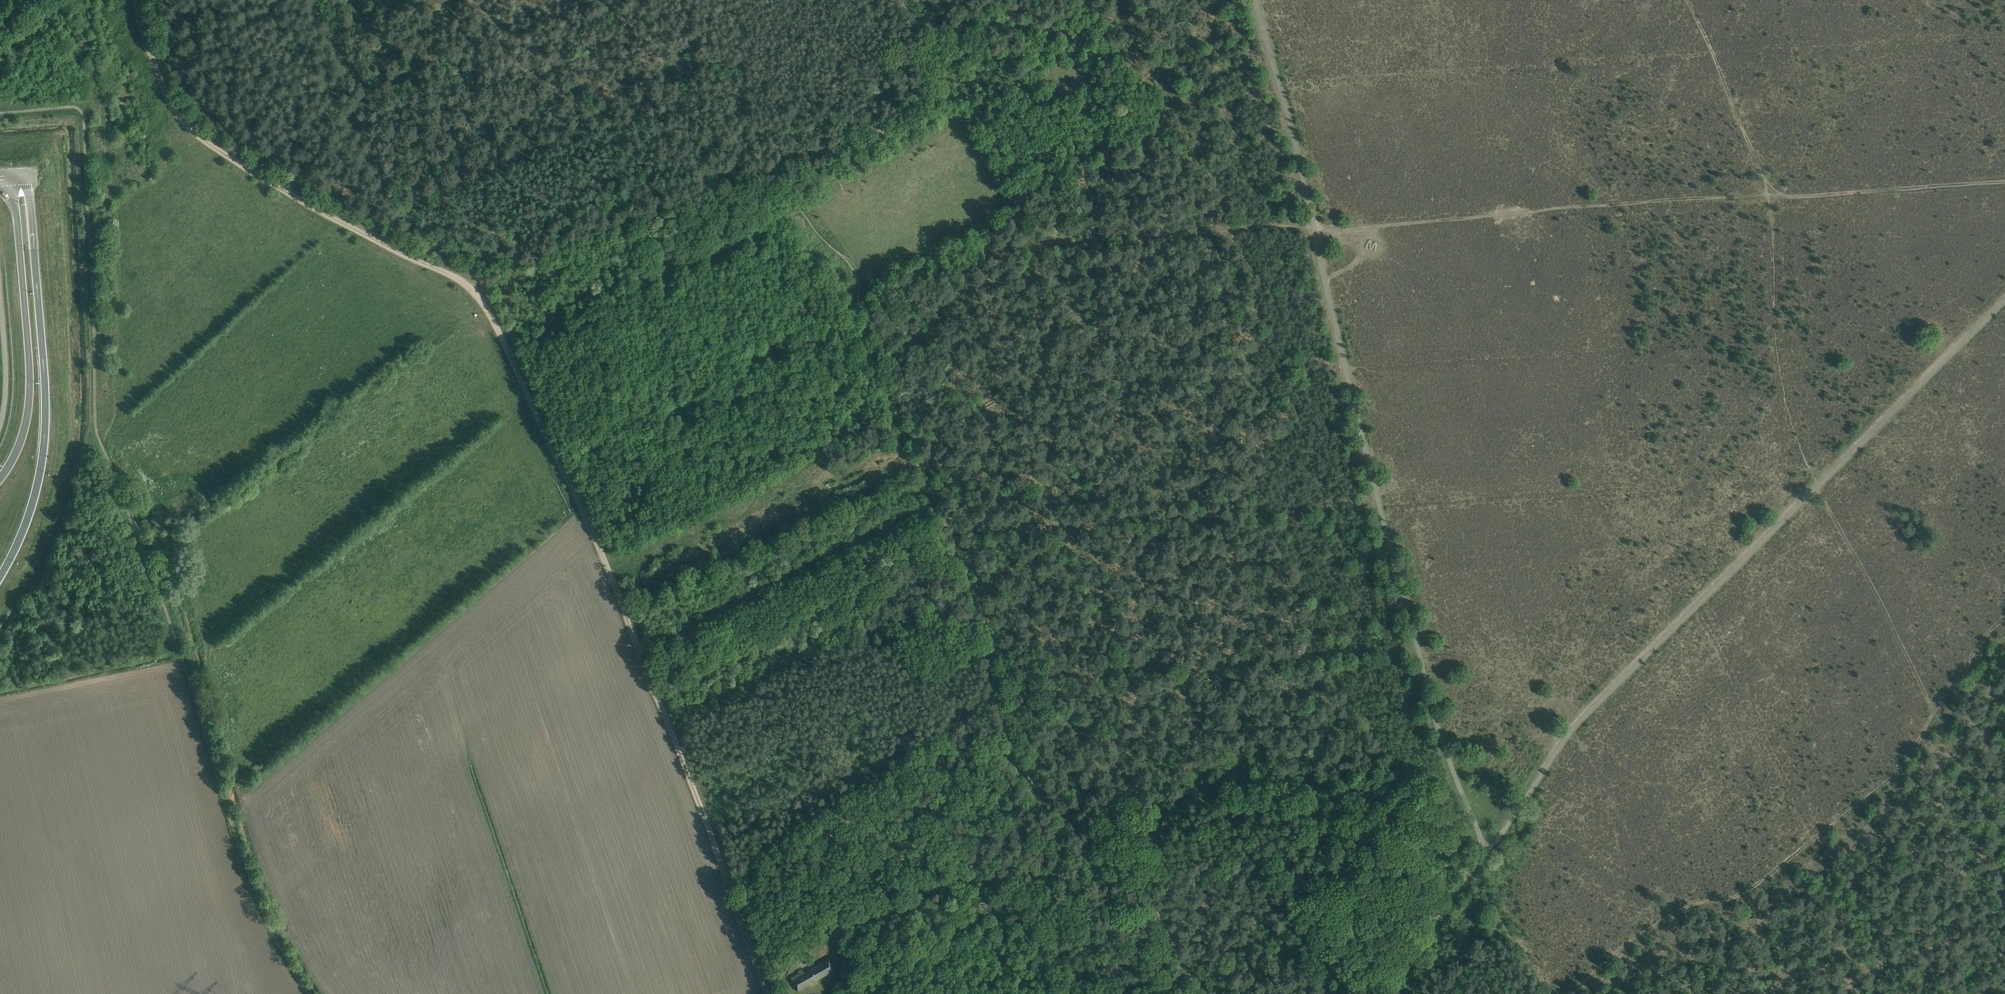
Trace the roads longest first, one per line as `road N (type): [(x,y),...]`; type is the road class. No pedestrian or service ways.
road 1 (track): [(137,0),(166,89),(202,135),(291,194),(438,267),(479,297),(637,637),(768,993)]
road 2 (motorway): [(0,575),(33,501),(45,427),(26,175)]
road 3 (motorway): [(13,177),(29,399),(0,478)]

